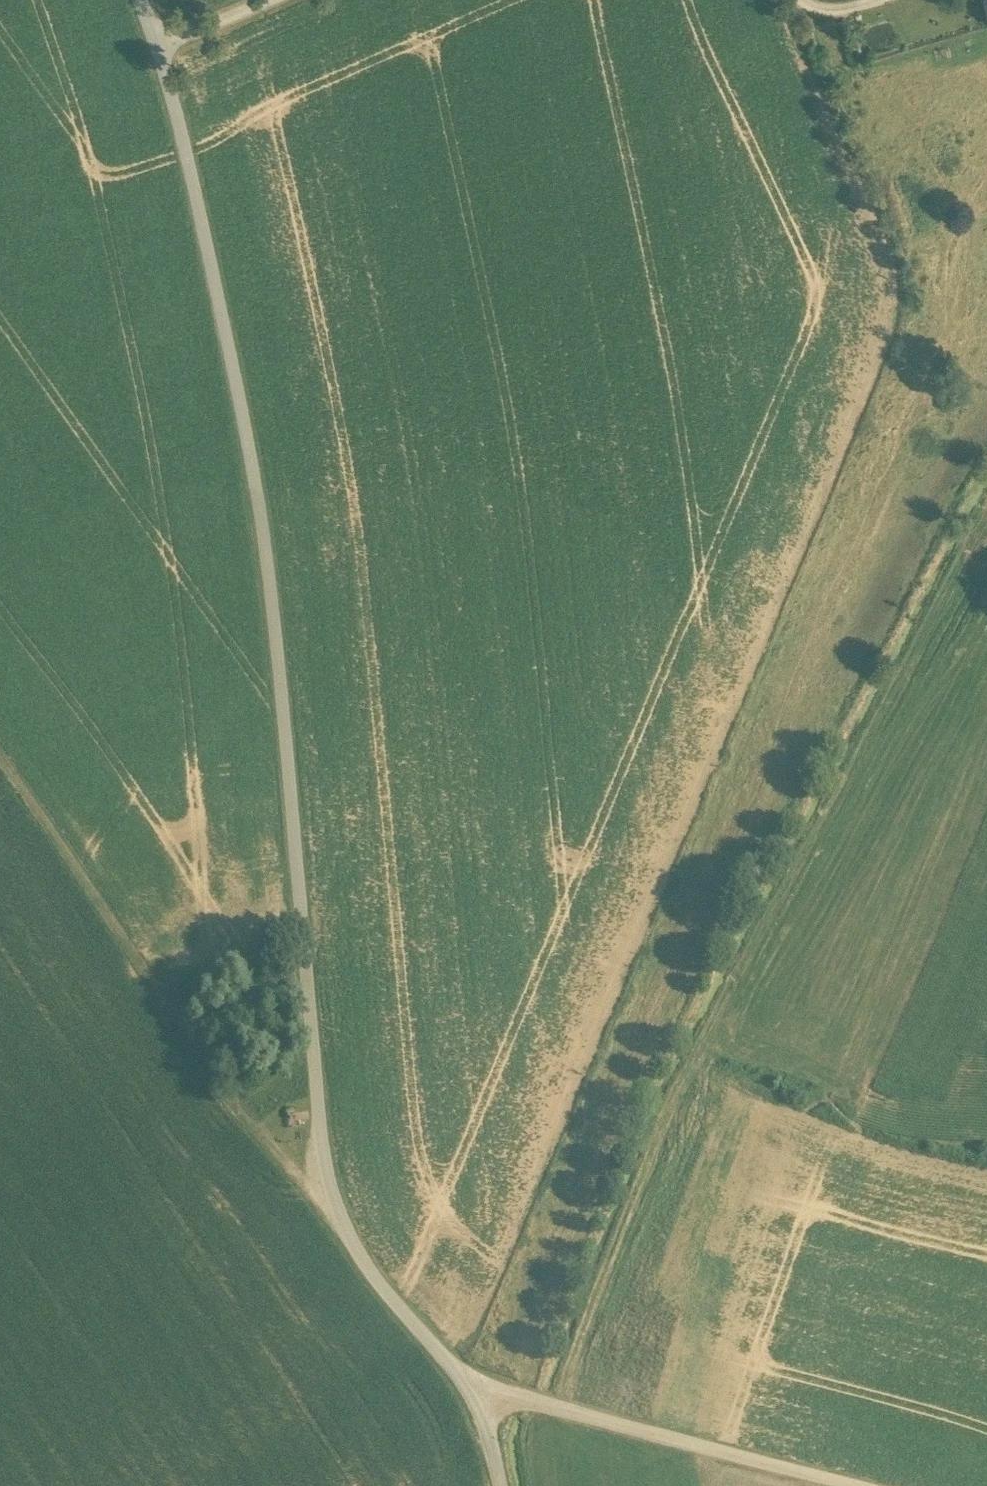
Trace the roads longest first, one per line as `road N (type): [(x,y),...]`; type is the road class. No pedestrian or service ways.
road 1 (residential): [(500,1485),(482,1405),(325,1194),(267,560),(220,296),(142,0)]
road 2 (track): [(0,742),(219,1067),(325,1194)]
road 3 (track): [(482,1405),(497,1387),(841,1485)]

